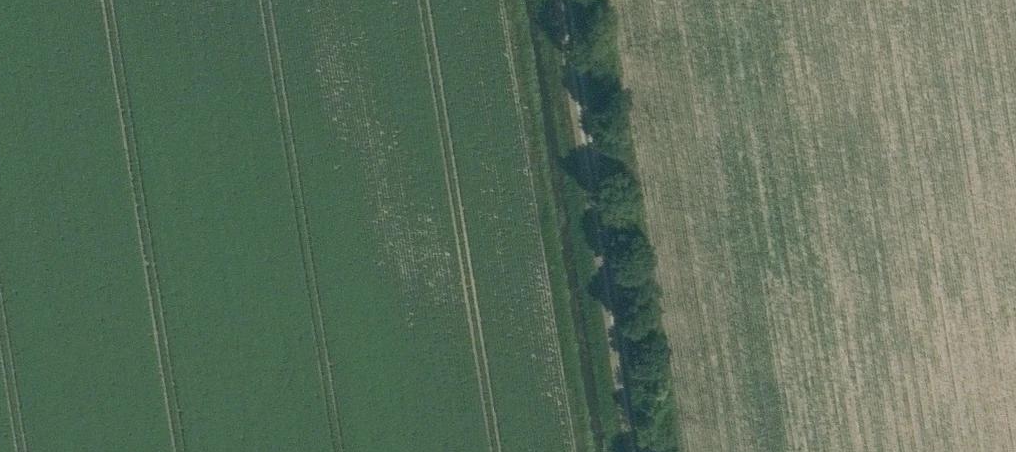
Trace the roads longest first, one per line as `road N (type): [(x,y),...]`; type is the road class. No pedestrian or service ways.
road 1 (track): [(642,451),(567,0)]

